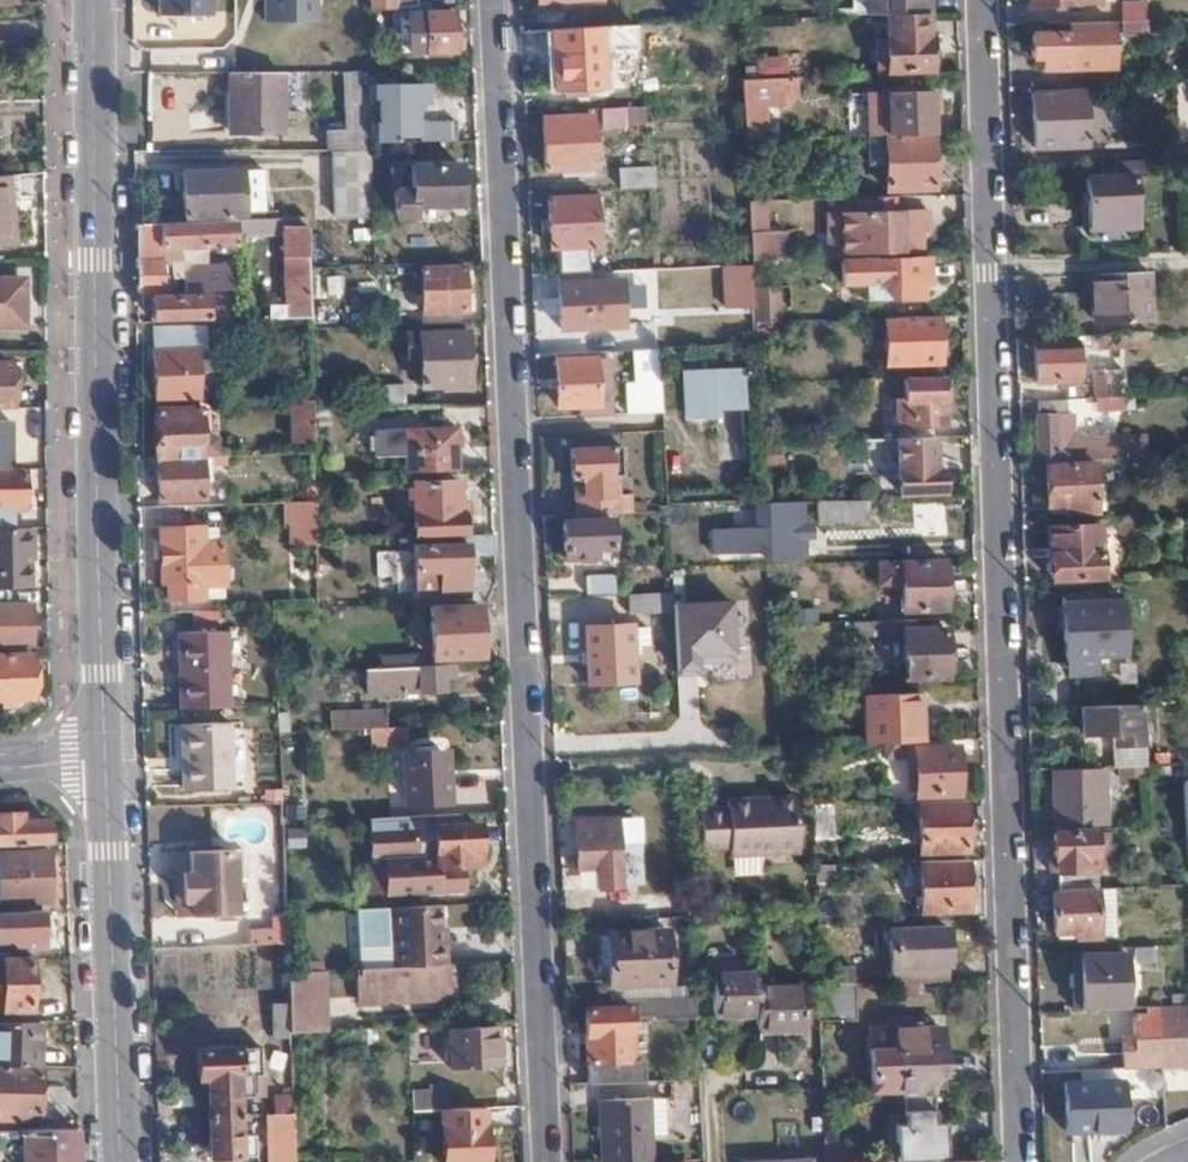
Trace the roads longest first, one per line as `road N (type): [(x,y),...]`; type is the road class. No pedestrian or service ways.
road 1 (residential): [(495,0),(548,1161)]
road 2 (residential): [(982,0),(1022,1161)]
road 3 (secondary): [(94,0),(106,762)]
road 4 (secondary): [(106,762),(121,1161)]

